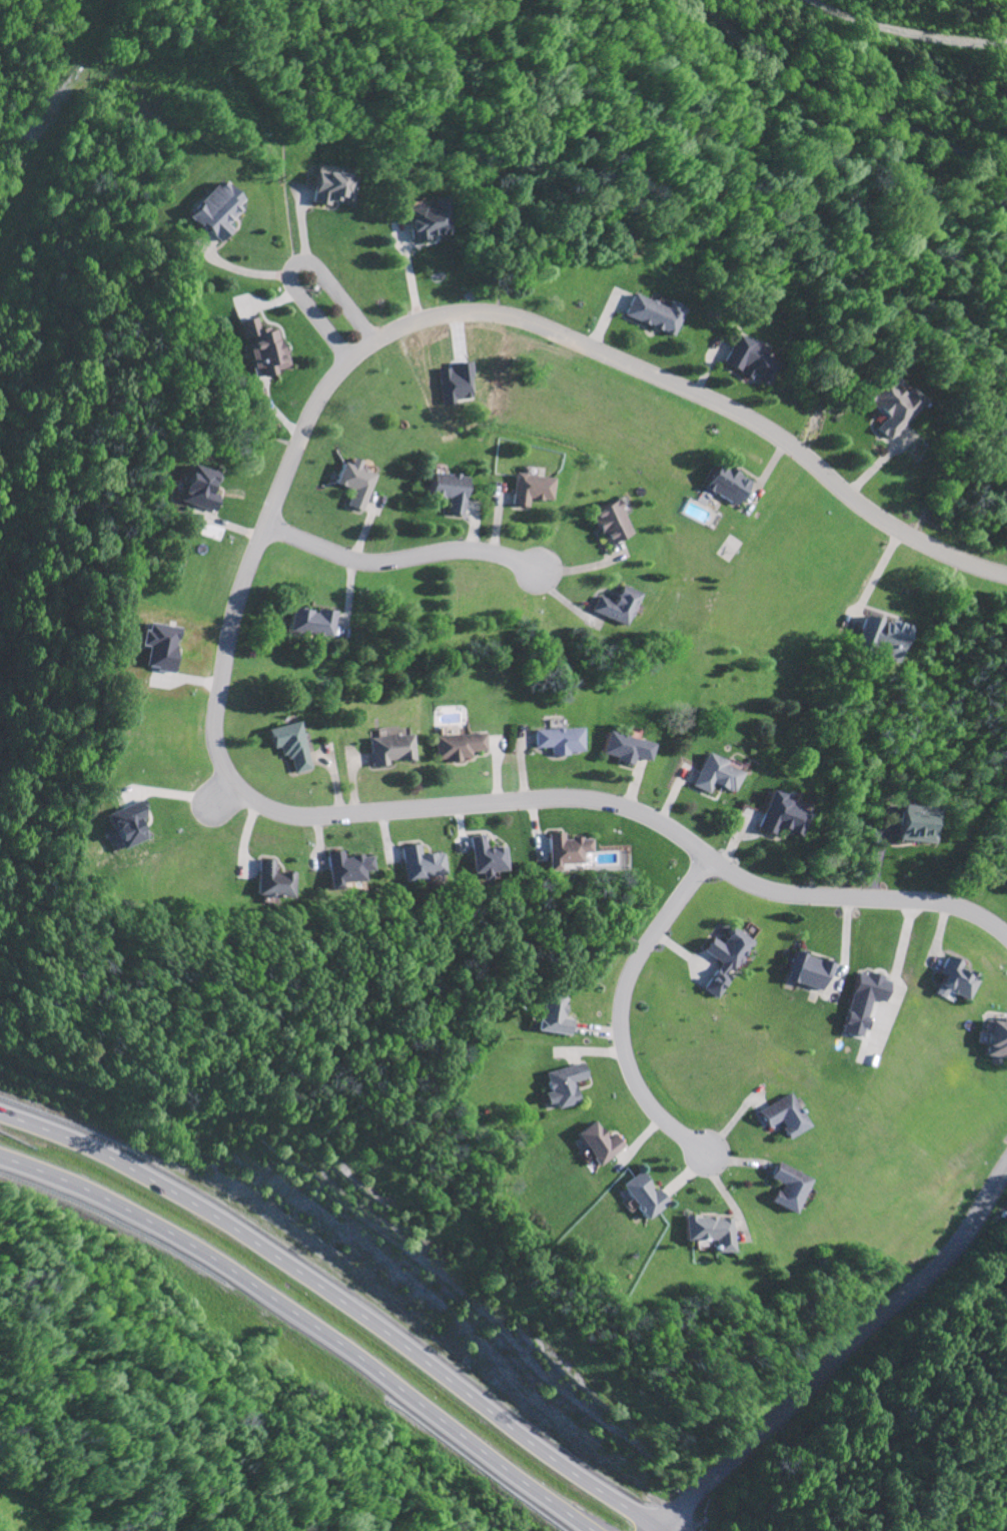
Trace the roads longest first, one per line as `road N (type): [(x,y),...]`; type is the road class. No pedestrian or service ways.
road 1 (residential): [(1006,938),(943,906),(782,895),(740,878),(658,824),(612,807),(515,803),(294,818),(243,793),(224,765),(217,732),(234,619),(315,407),(357,356),(432,319),(516,320),(682,387),(787,444),(891,526),(1006,575)]
road 2 (trunk): [(663,1530),(293,1255),(156,1178),(0,1114)]
road 3 (trunk): [(0,1161),(110,1205),(268,1292),(589,1530)]
road 4 (residential): [(658,1530),(935,1266),(1006,1166)]
road 5 (residential): [(695,0),(759,60),(831,105),(1006,170)]
road 6 (residential): [(712,860),(639,963),(623,1019),(640,1090),(707,1152)]
road 7 (residential): [(266,524),(353,560),(480,552),(540,572)]
road 8 (residential): [(373,344),(321,273),(296,269),(296,291),(351,362)]

